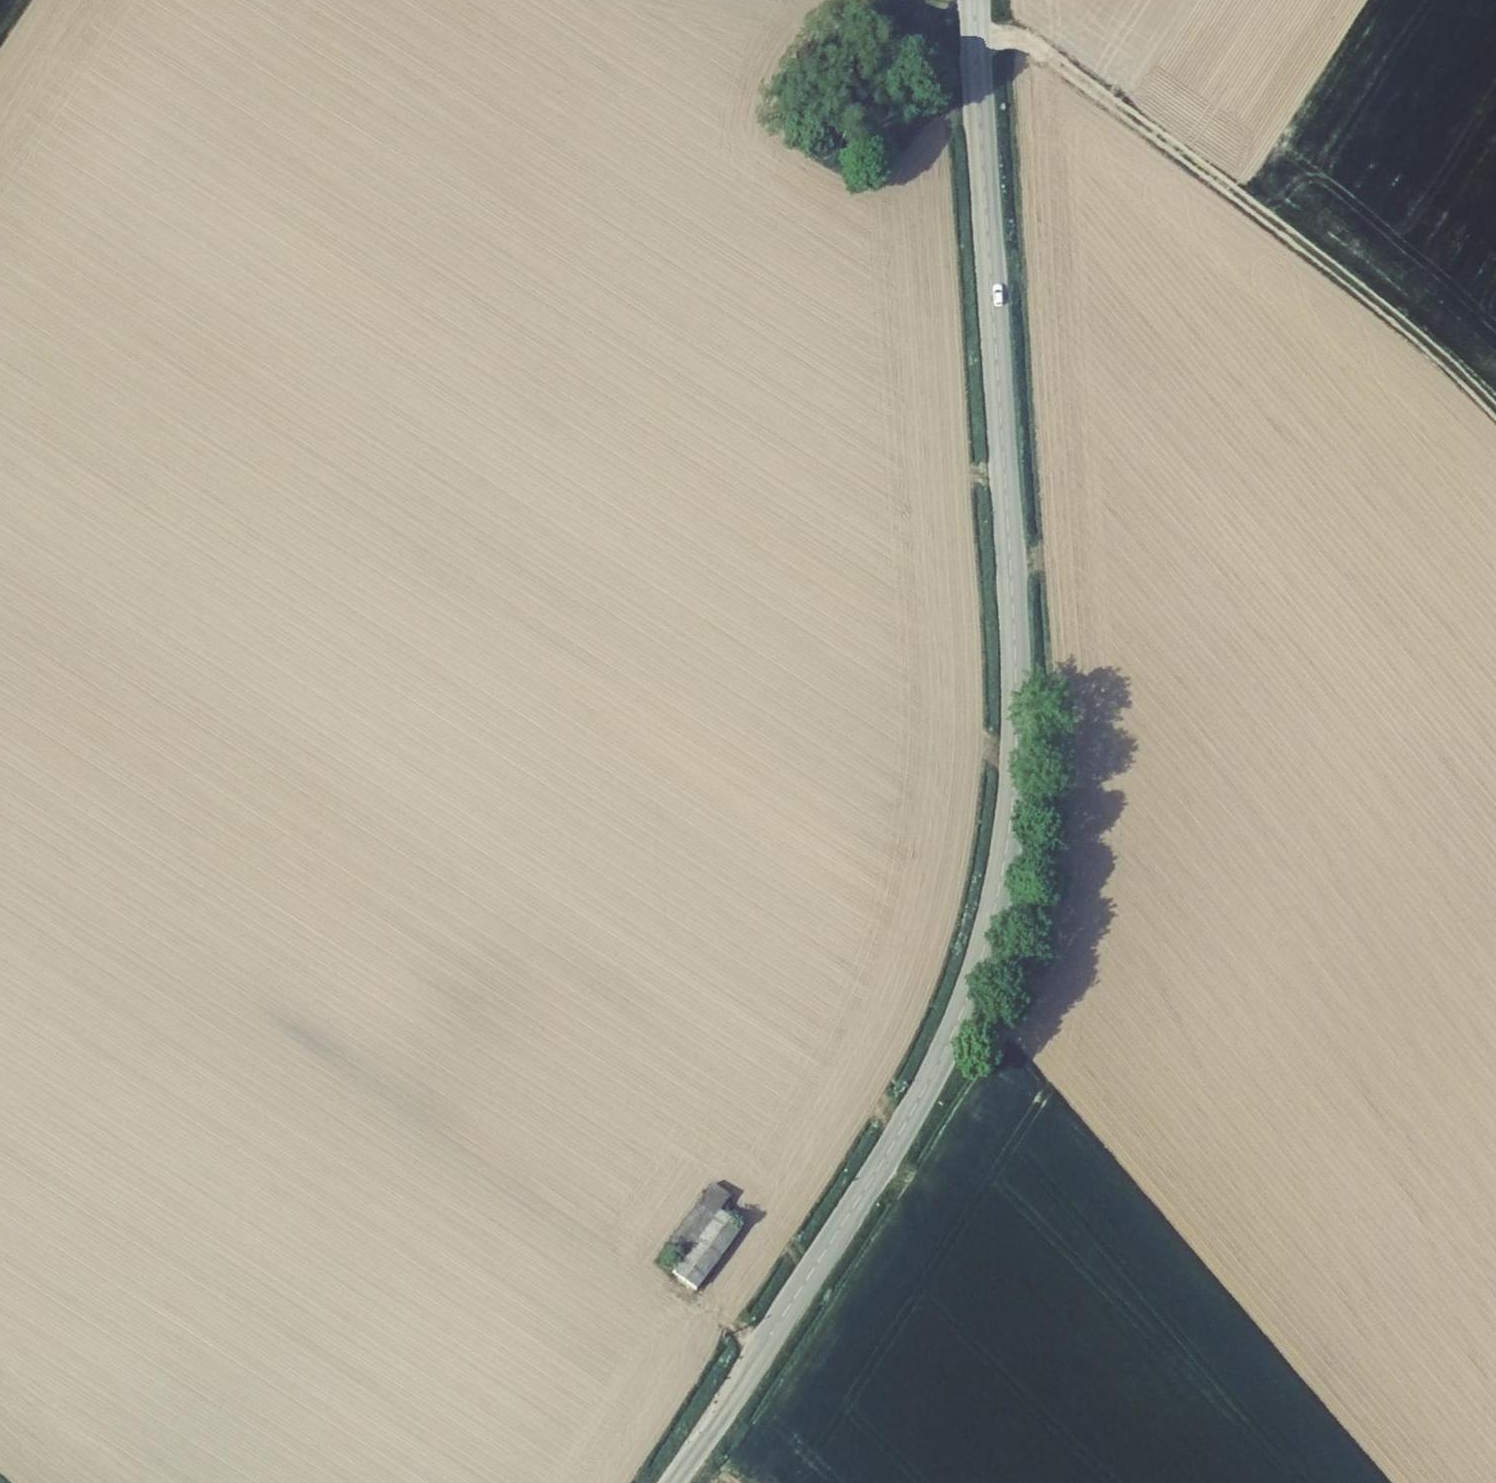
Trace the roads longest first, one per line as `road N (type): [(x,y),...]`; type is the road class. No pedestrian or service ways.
road 1 (tertiary): [(675,1482),(914,1108),(961,1015),(993,920),(1013,792),(1015,650),(973,0)]
road 2 (track): [(1495,408),(1340,268),(1142,120),(1027,43),(975,35)]

